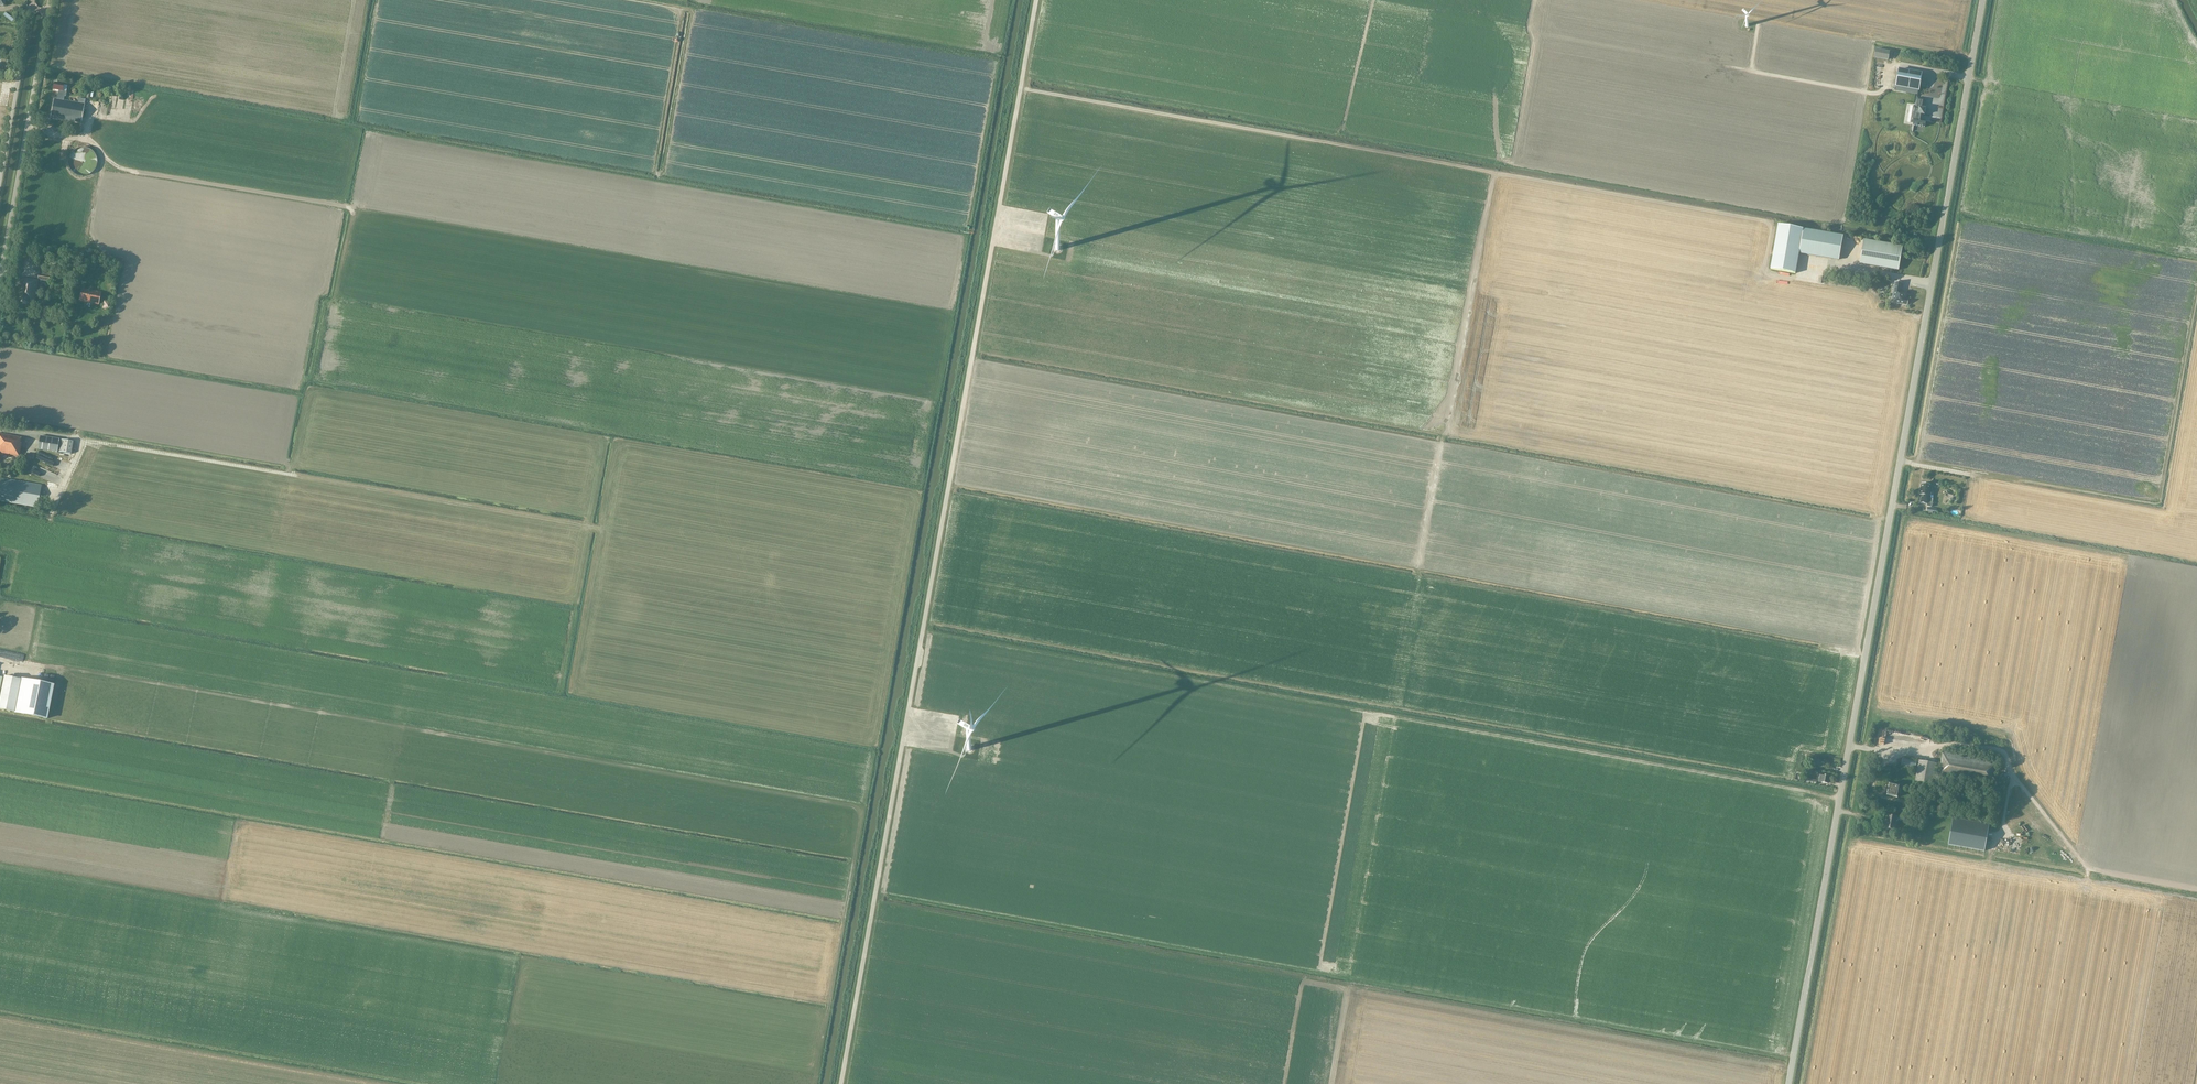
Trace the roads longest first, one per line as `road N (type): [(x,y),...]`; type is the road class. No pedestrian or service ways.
road 1 (tertiary): [(1788,1083),(1982,0)]
road 2 (unclassified): [(0,281),(48,11)]
road 3 (unclassified): [(31,8),(0,178)]

